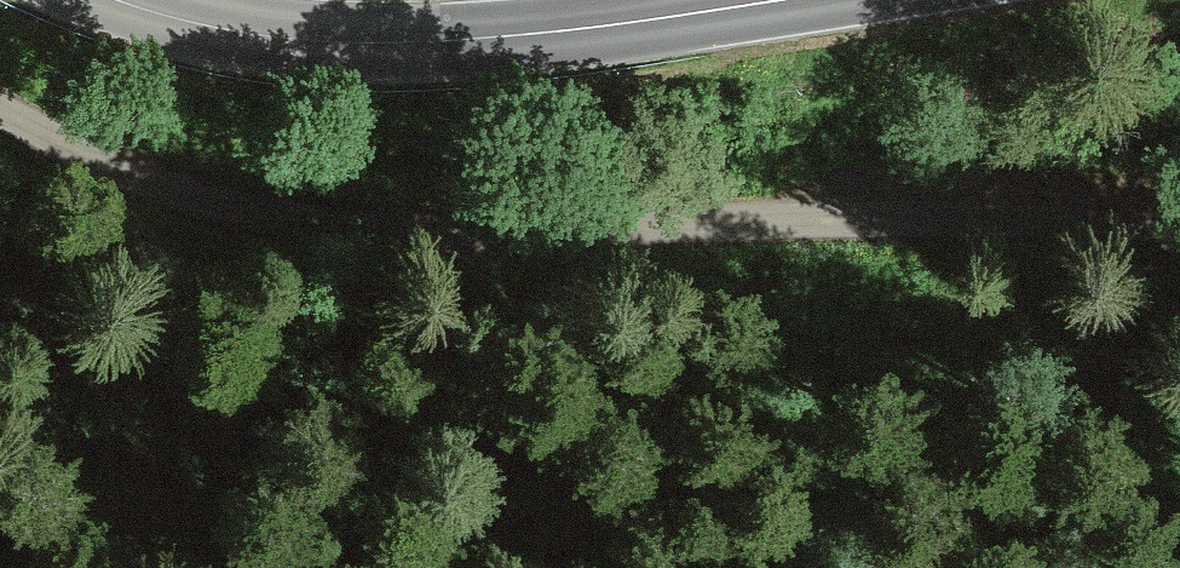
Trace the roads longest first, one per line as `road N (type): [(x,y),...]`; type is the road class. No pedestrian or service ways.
road 1 (track): [(1179,217),(856,230),(399,231),(270,220),(158,185),(0,105)]
road 2 (primary): [(742,0),(506,30),(298,38),(194,26),(110,0)]

